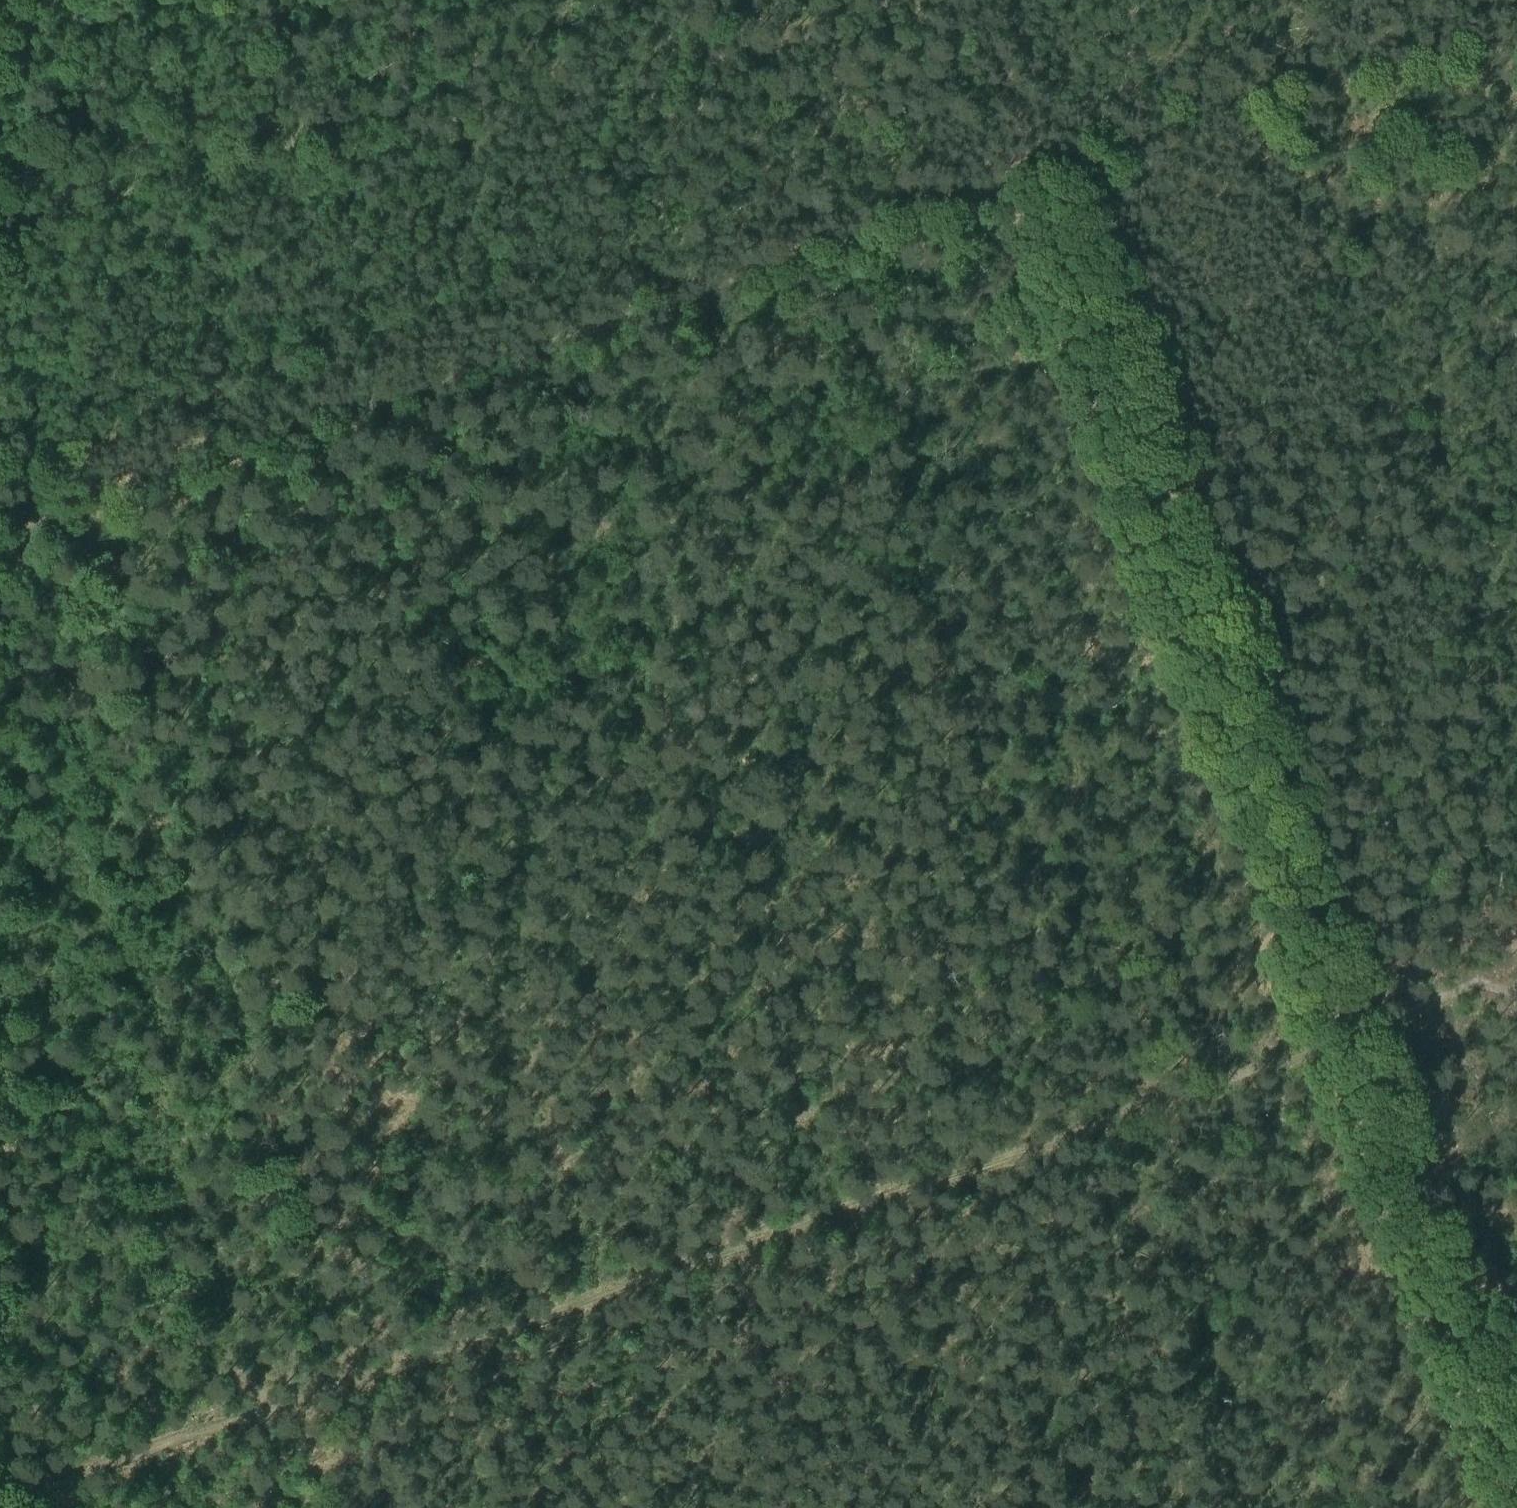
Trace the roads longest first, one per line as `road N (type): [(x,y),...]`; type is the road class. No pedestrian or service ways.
road 1 (track): [(1350,1042),(0,1502)]
road 2 (track): [(1516,1505),(1350,1042)]
road 3 (track): [(1350,1042),(1516,964)]

